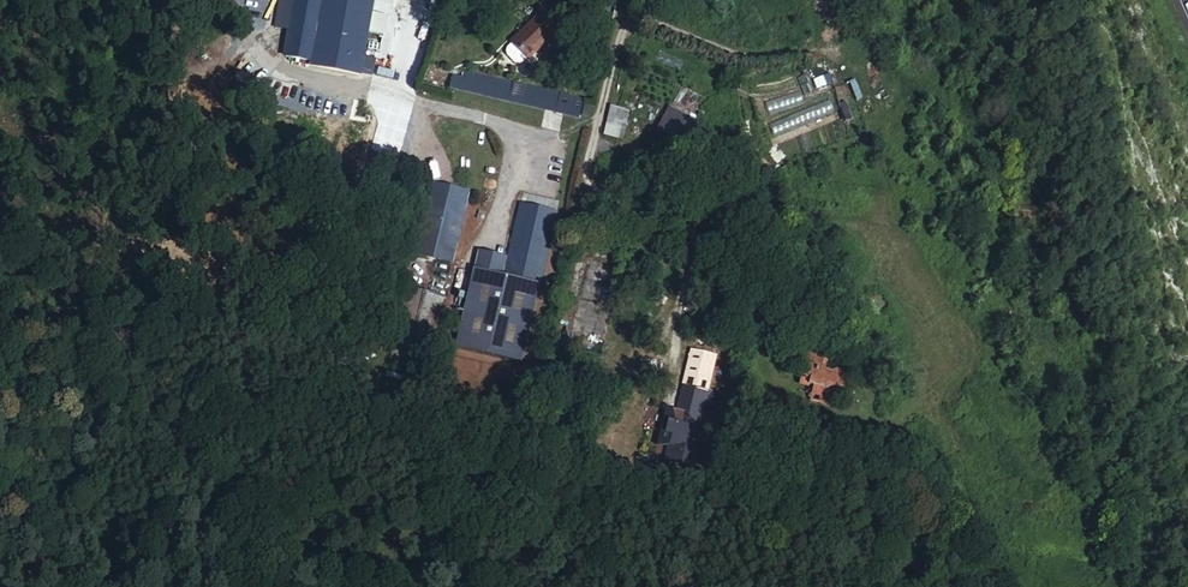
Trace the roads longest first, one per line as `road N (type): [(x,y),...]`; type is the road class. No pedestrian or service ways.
road 1 (track): [(432,586),(380,539),(230,491),(178,441),(112,404),(31,384),(0,341)]

